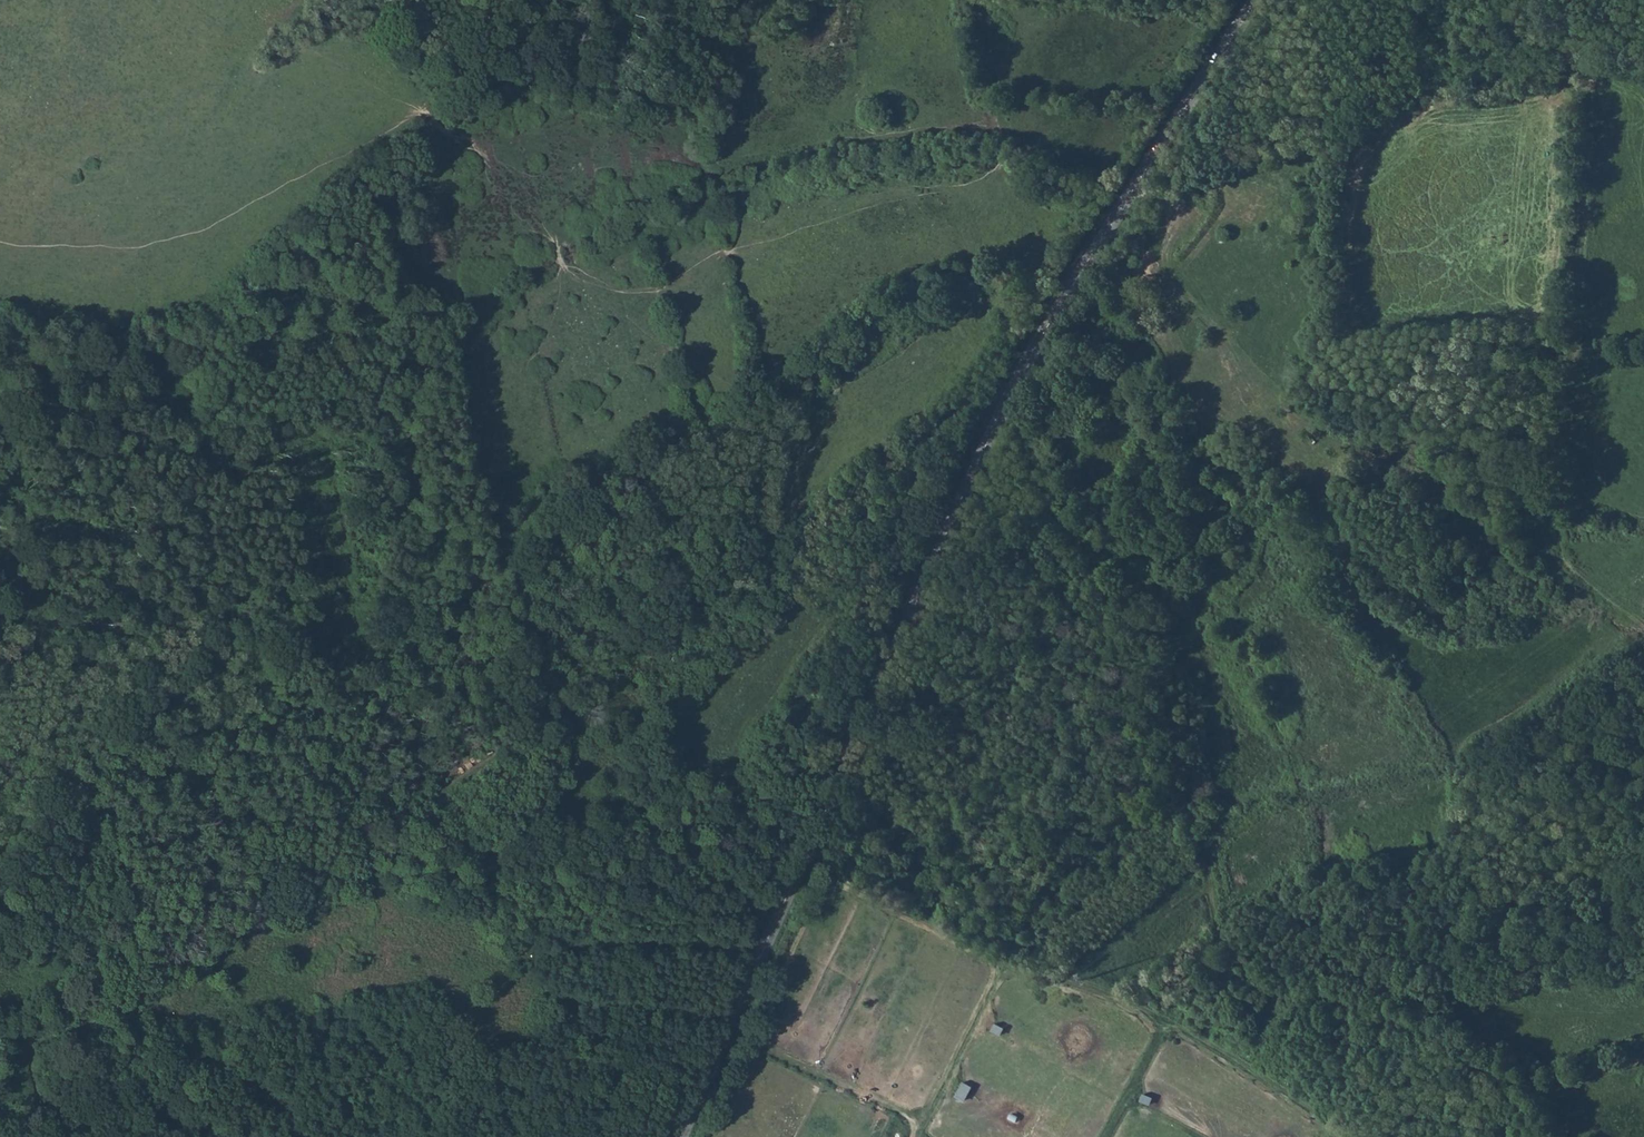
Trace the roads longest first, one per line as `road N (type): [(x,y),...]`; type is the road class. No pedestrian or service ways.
road 1 (tertiary): [(680,1136),(1013,396),(1253,0)]
road 2 (track): [(1059,313),(984,279),(943,286),(873,322),(774,404),(710,438),(629,464),(581,495),(488,593),(326,669),(268,706),(0,759)]
road 3 (track): [(1103,1136),(1162,1027),(1152,1015)]

